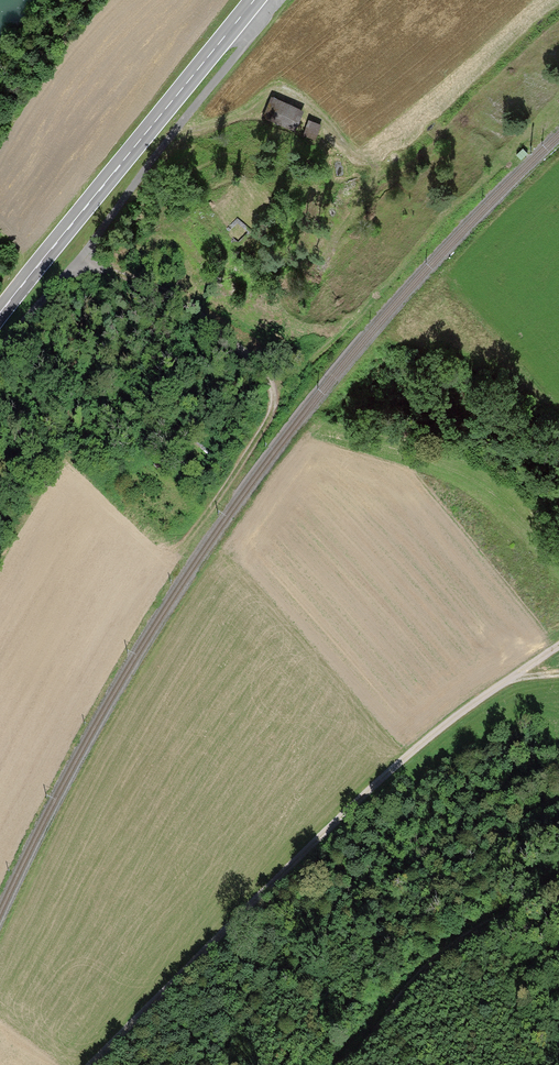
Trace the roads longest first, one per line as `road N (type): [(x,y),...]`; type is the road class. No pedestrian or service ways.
road 1 (track): [(90,1064),(322,832),(431,735),(558,644)]
road 2 (primary): [(255,0),(0,315)]
road 3 (track): [(214,506),(260,435),(272,407),(269,384),(205,317),(155,284),(105,273),(85,249)]
road 4 (track): [(329,1064),(432,959),(529,891),(558,888)]

